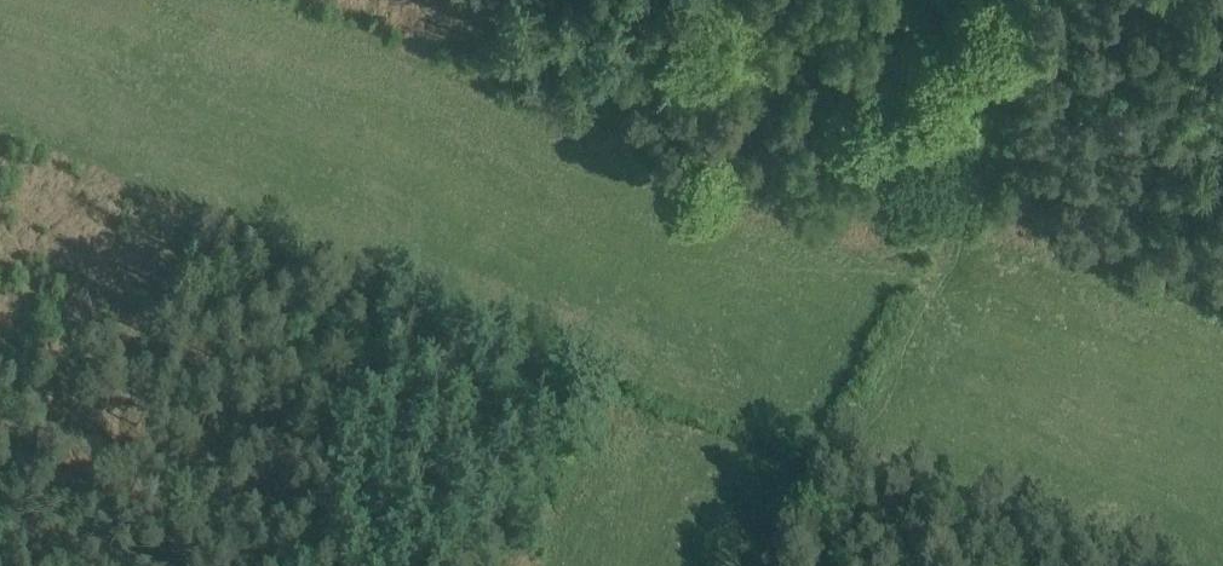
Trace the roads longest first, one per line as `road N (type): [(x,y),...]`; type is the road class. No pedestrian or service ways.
road 1 (track): [(785,565),(1010,0)]

